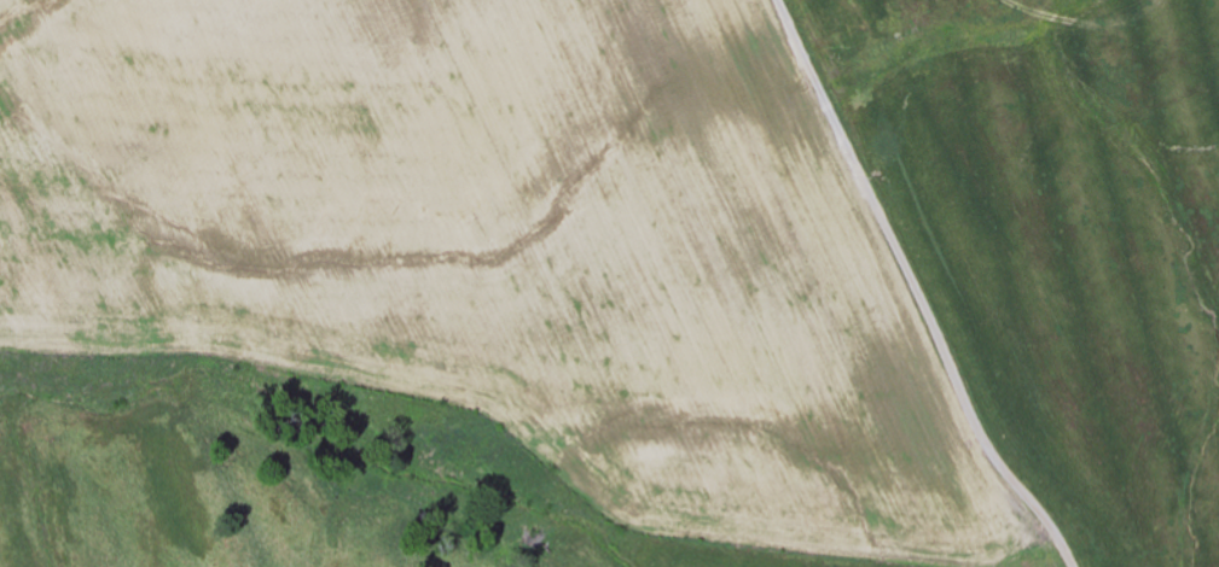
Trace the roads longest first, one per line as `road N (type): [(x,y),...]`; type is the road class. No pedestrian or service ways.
road 1 (track): [(774,0),(982,442),(1071,566)]

